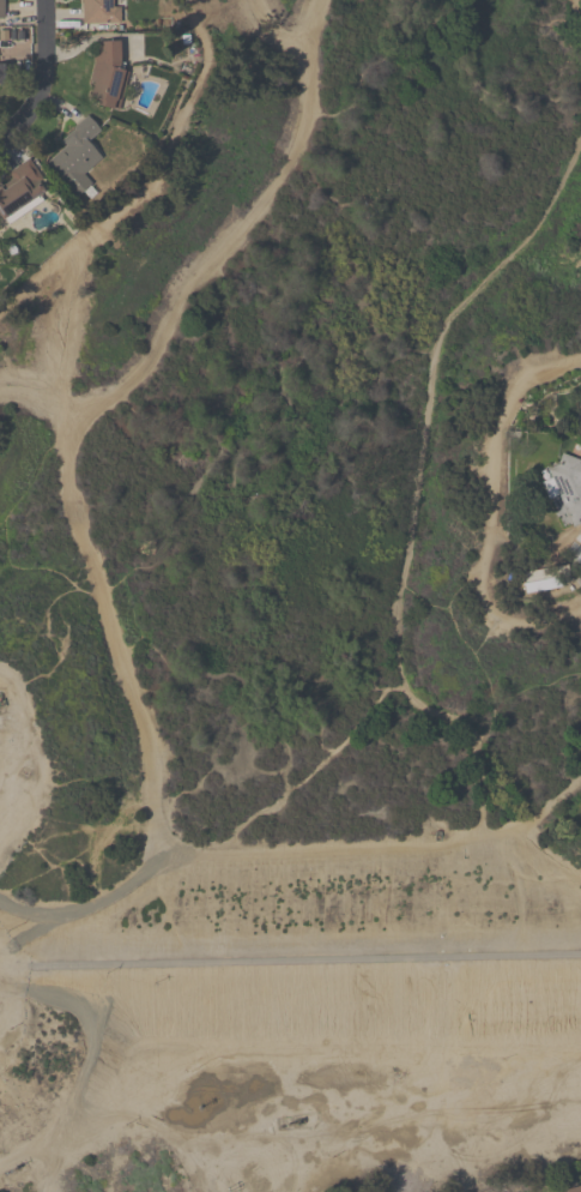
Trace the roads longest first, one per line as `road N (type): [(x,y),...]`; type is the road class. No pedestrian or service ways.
road 1 (residential): [(41,0),(41,101),(0,142)]

